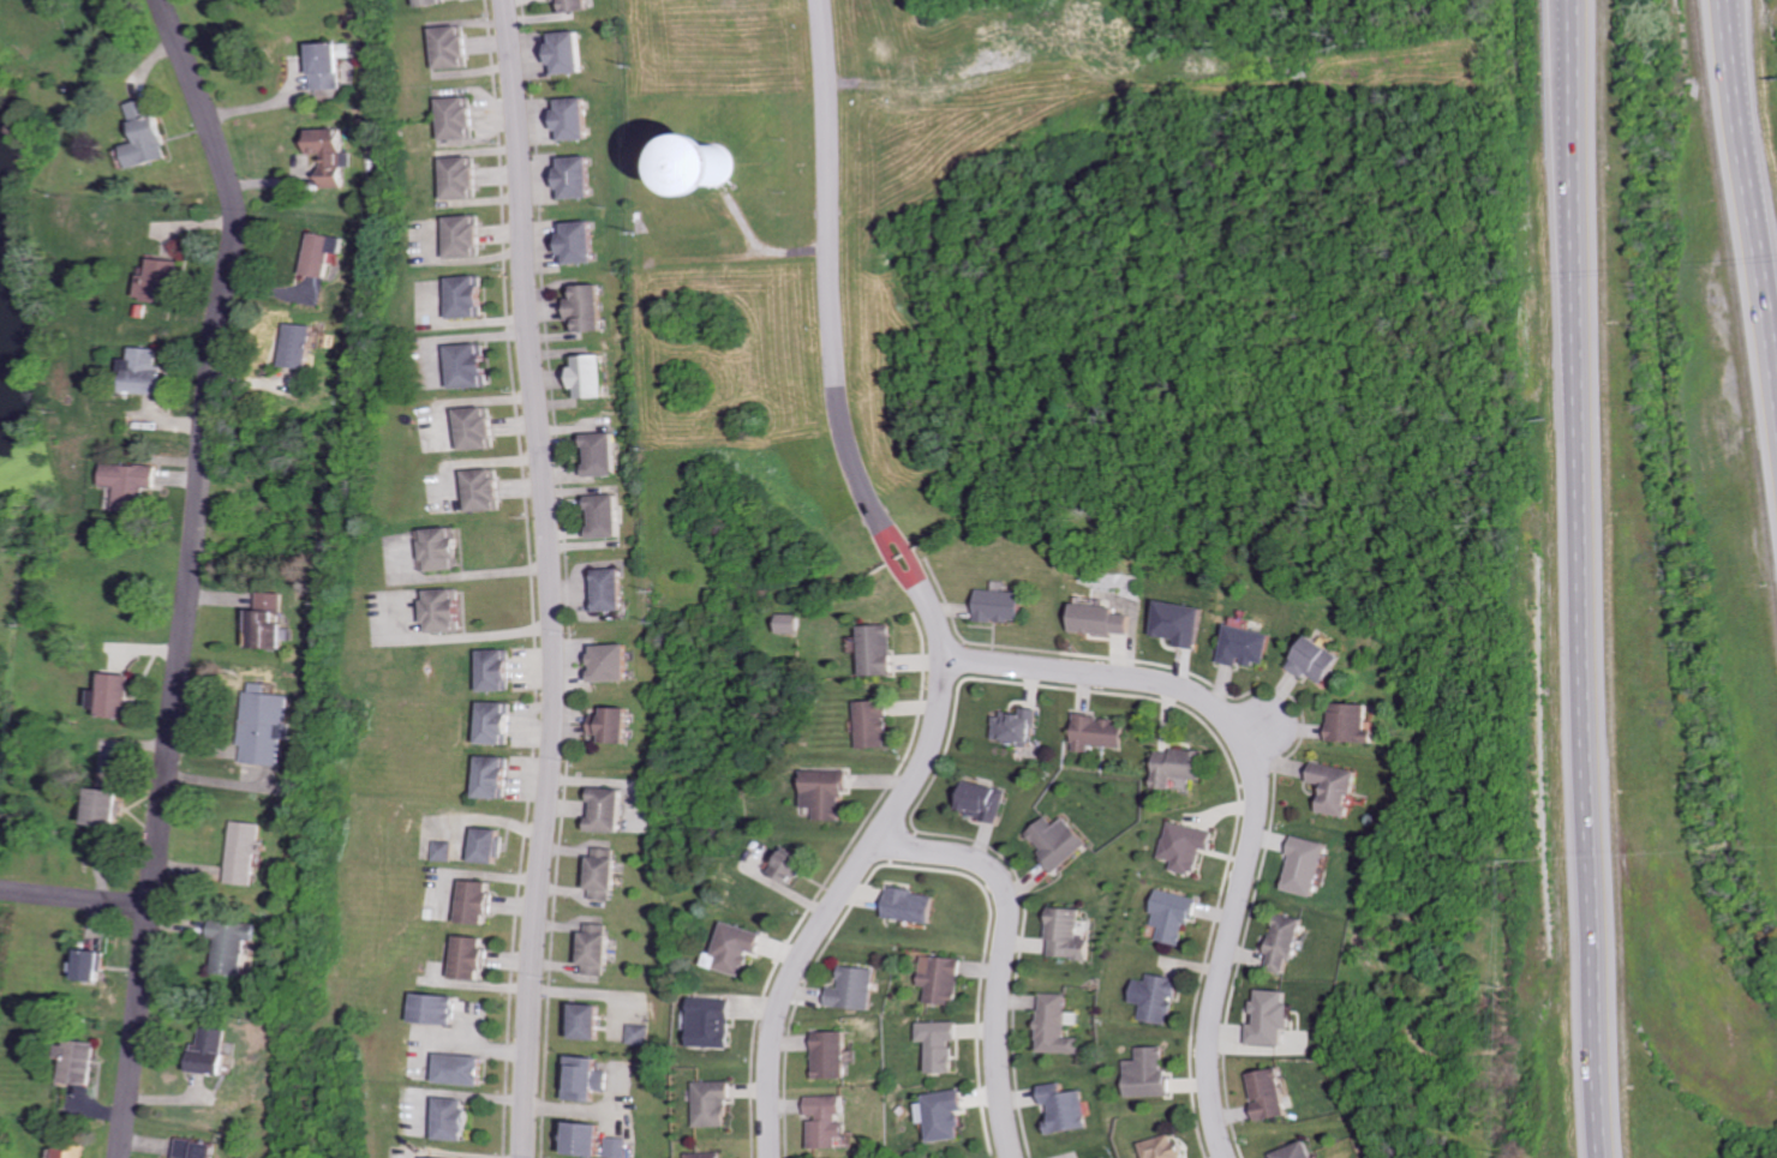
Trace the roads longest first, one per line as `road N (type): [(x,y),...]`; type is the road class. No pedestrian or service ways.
road 1 (residential): [(120,1157),(235,234),(226,178),(163,0)]
road 2 (residential): [(497,0),(550,666),(548,832),(523,1157)]
road 3 (motorway): [(1574,0),(1587,810),(1604,1157)]
road 4 (residential): [(943,659),(1175,689),(1219,715),(1238,740),(1257,803),(1210,1031),(1210,1093),(1224,1157)]
road 5 (residential): [(923,601),(943,649),(937,720),(919,773),(790,982),(772,1043),(772,1157)]
road 6 (residential): [(822,0),(837,384),(848,456),(867,503)]
road 7 (motorway): [(1776,420),(1724,0)]
road 8 (residential): [(1016,1157),(1001,1040),(1012,922),(1006,888),(969,859),(878,840)]
road 9 (residential): [(154,910),(0,891)]
road 10 (motorway): [(1743,144),(1737,0)]

